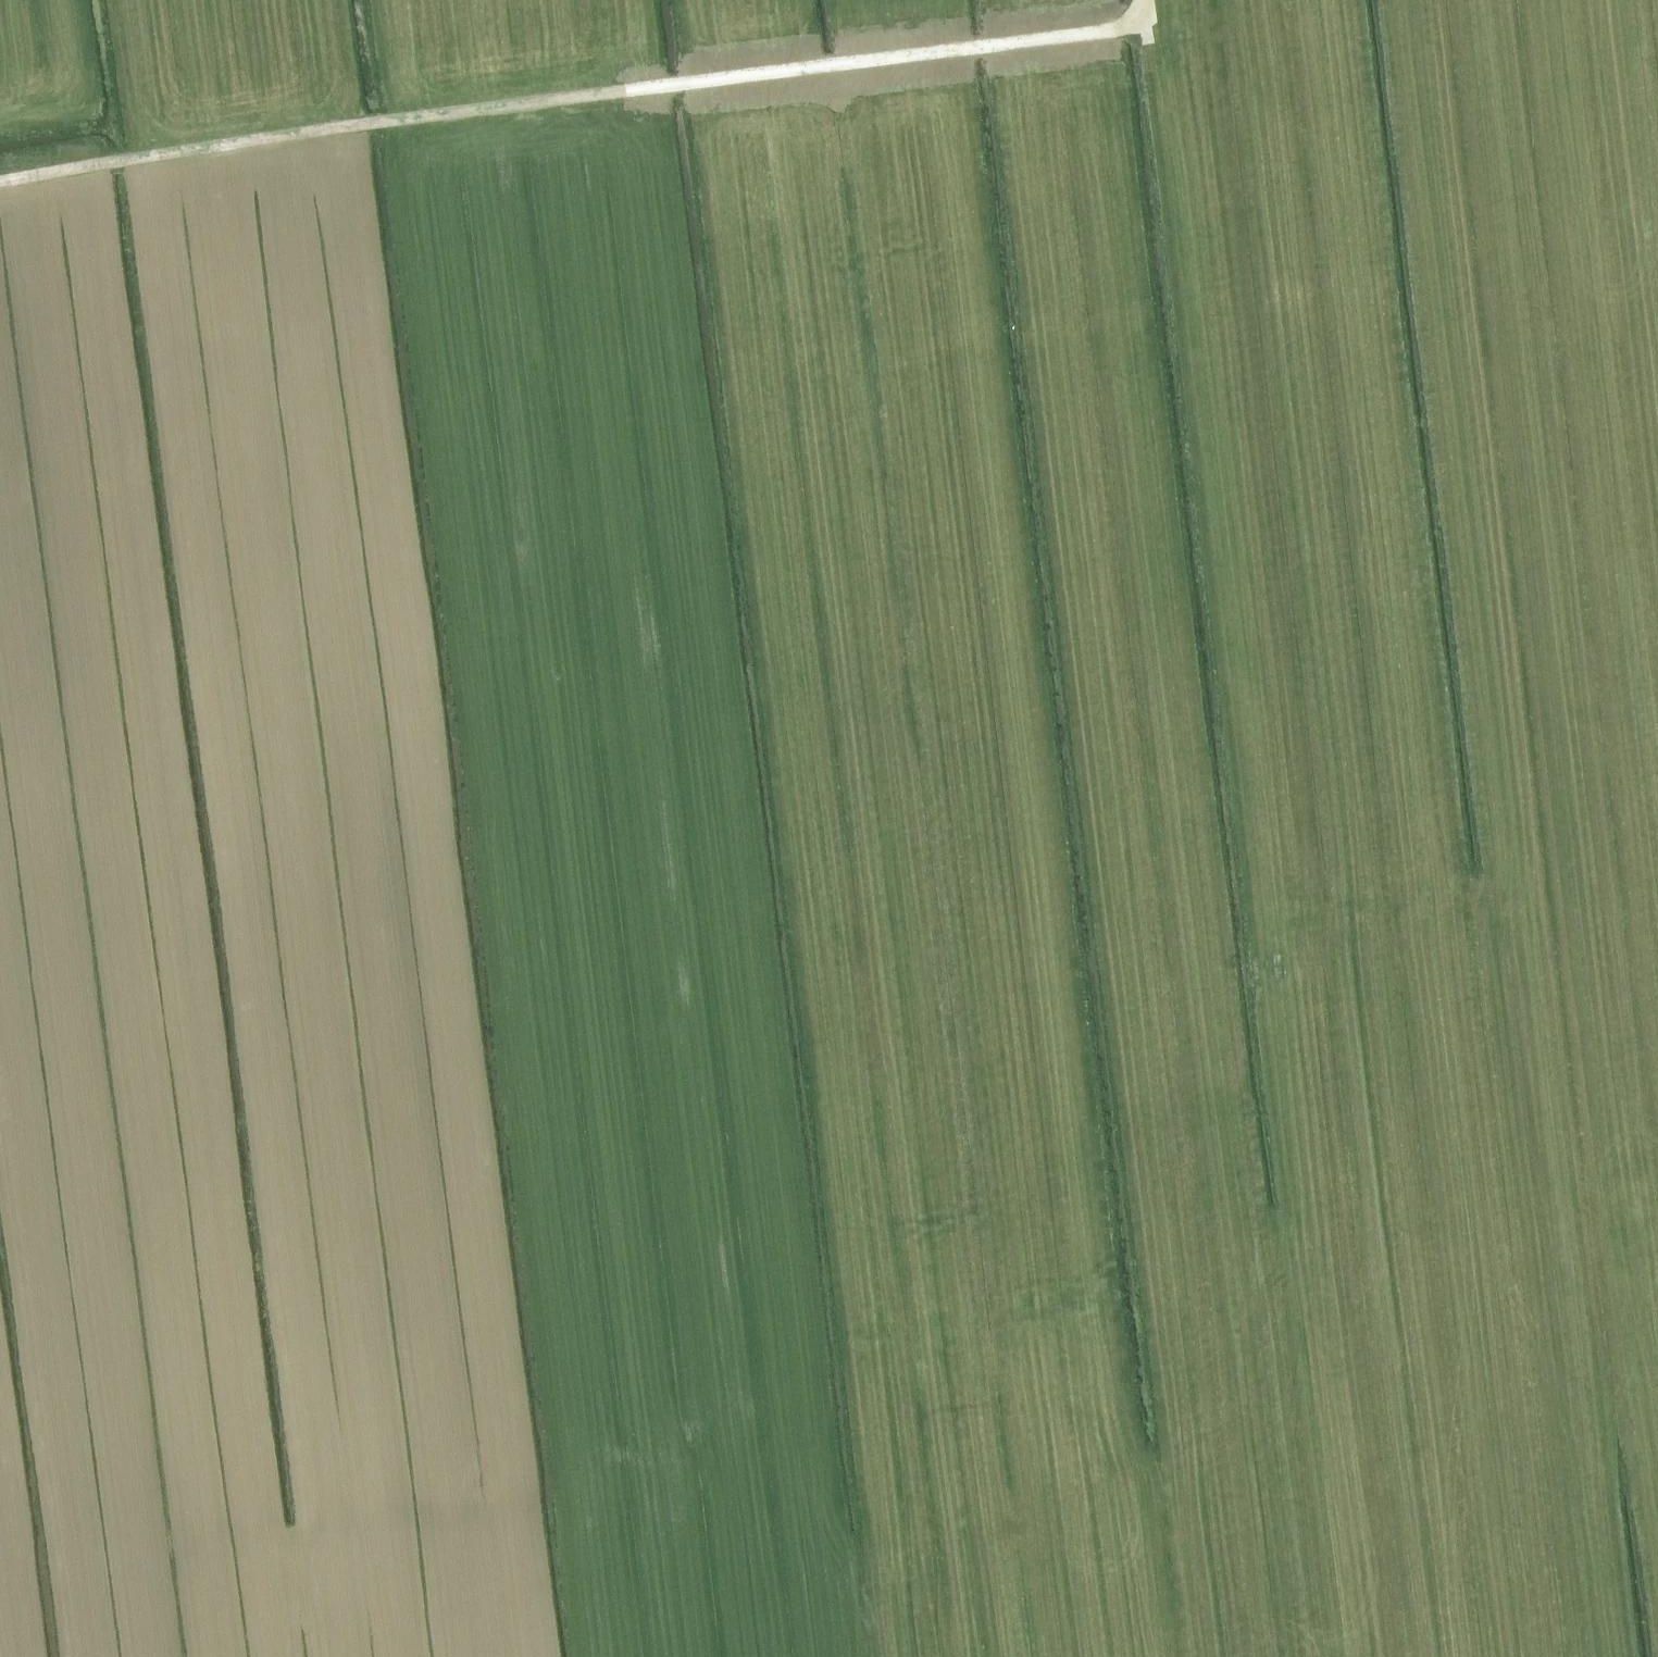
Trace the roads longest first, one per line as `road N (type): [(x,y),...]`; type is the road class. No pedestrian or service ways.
road 1 (track): [(0,182),(626,91),(1115,33),(1144,14),(1142,0)]

